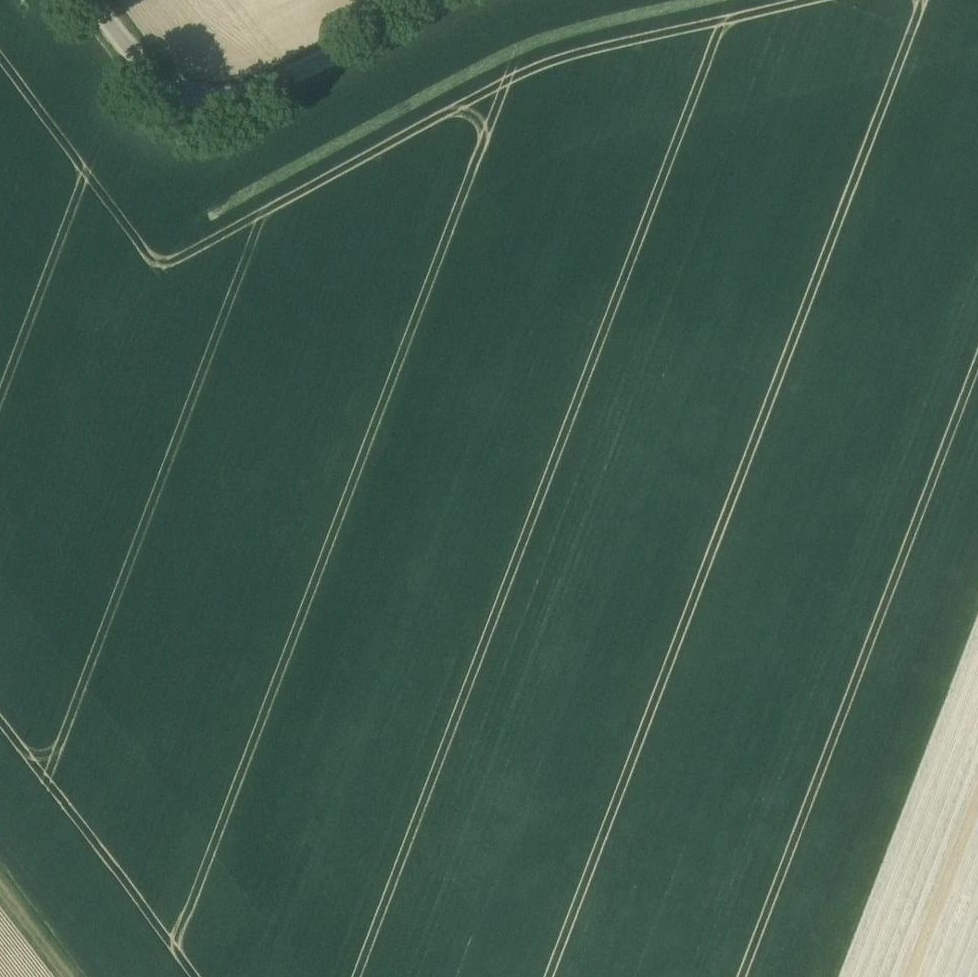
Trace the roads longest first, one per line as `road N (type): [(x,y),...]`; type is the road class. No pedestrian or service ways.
road 1 (unclassified): [(449,0),(218,108),(196,111),(171,103),(89,0)]

